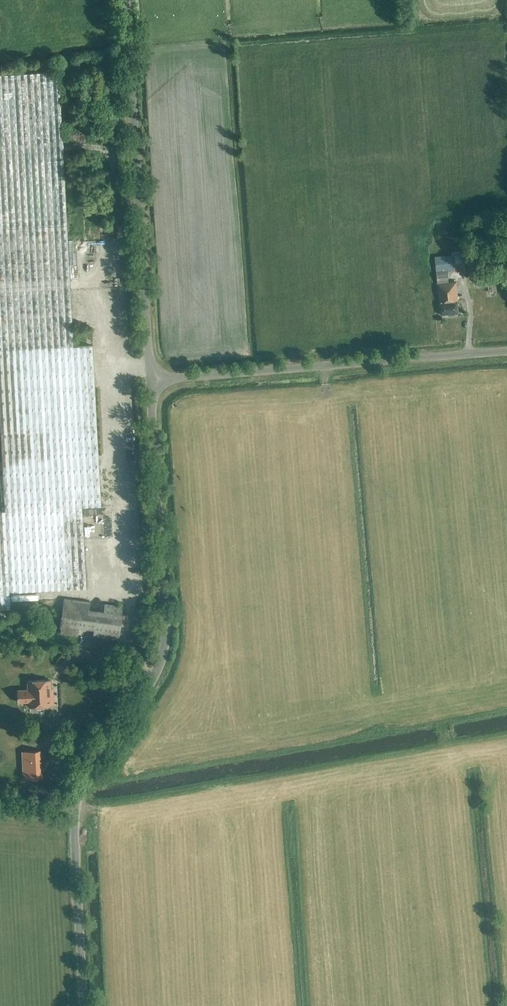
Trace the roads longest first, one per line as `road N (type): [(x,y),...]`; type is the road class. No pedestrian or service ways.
road 1 (tertiary): [(79,818),(84,783),(163,657),(152,388)]
road 2 (tertiary): [(152,388),(126,0)]
road 3 (unclassified): [(152,388),(506,359)]
road 4 (tertiary): [(89,1005),(79,818)]

